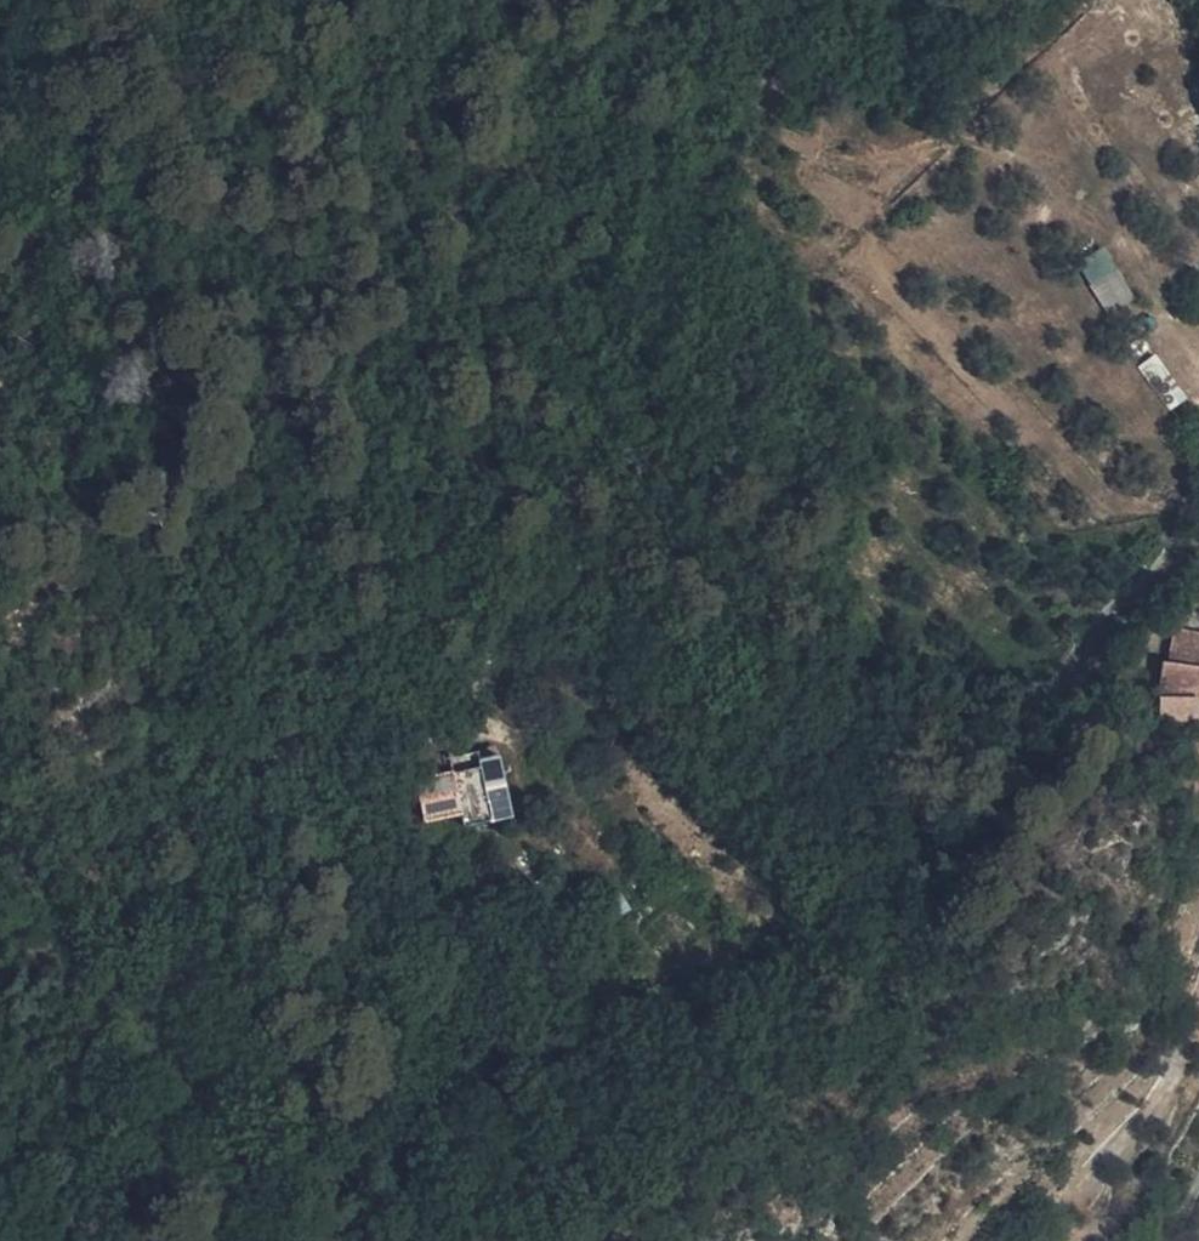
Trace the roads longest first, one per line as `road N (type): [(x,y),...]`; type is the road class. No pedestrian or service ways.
road 1 (track): [(1198,336),(1104,177)]

